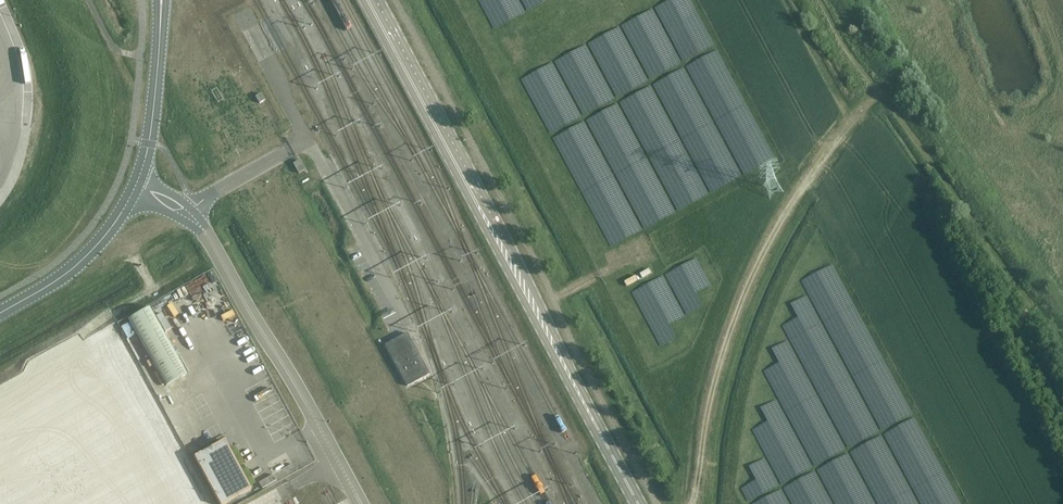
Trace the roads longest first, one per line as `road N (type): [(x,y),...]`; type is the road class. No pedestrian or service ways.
road 1 (secondary): [(640,503),(370,0)]
road 2 (unclassified): [(360,503),(307,400),(188,214)]
road 3 (unclassified): [(0,314),(87,255),(135,188)]
road 4 (unclassified): [(159,58),(150,144),(135,188)]
road 5 (unclassified): [(291,148),(188,214)]

